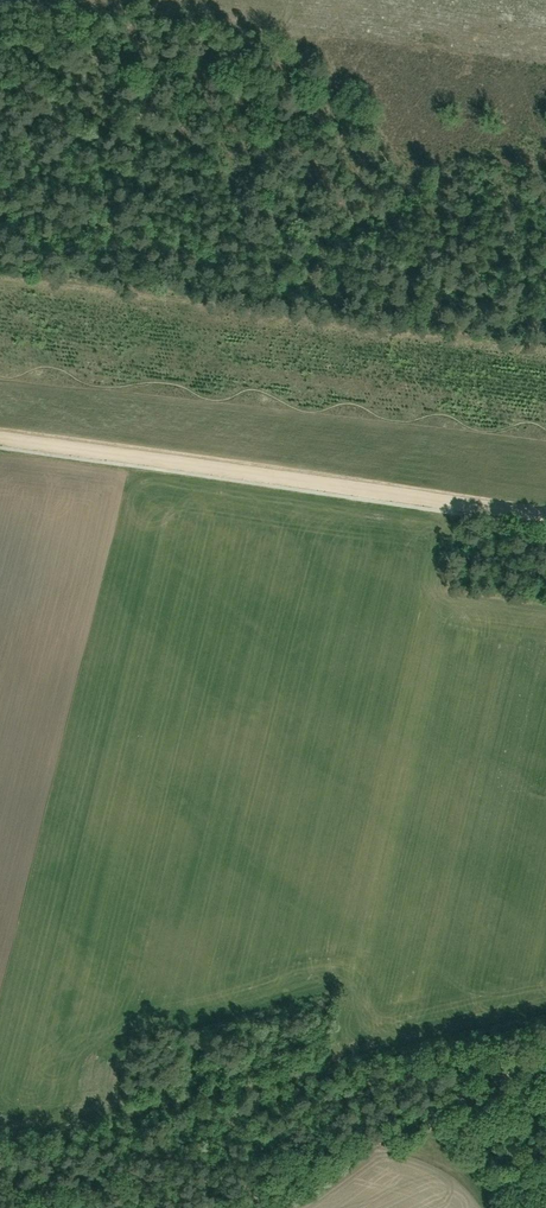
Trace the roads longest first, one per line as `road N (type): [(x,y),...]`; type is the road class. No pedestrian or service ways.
road 1 (track): [(545,1033),(0,1147)]
road 2 (track): [(0,439),(545,518)]
road 3 (track): [(103,1123),(238,1149),(380,1149),(434,1159),(457,1171),(486,1207)]
road 4 (track): [(246,1207),(545,1057)]

